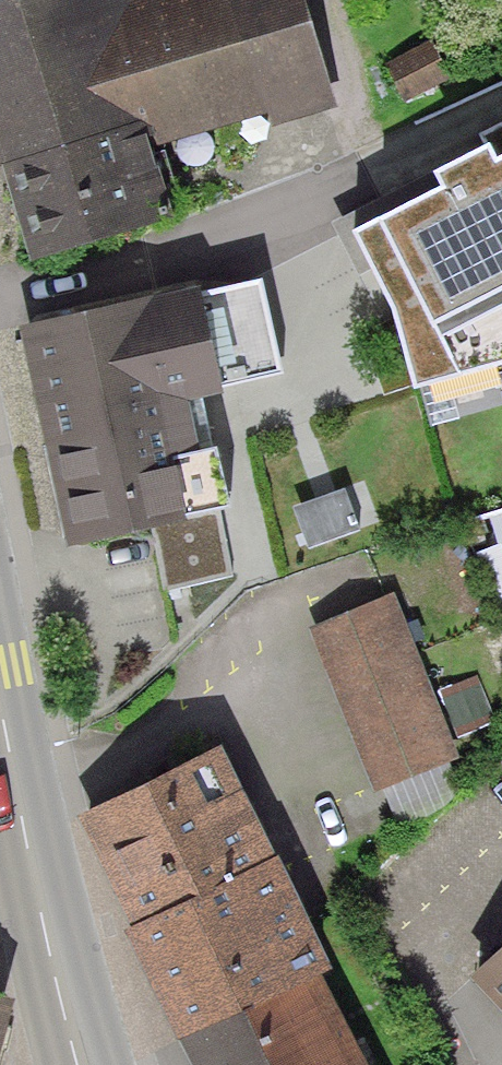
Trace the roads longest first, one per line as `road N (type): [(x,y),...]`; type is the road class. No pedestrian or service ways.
road 1 (primary): [(0,752),(82,1064)]

